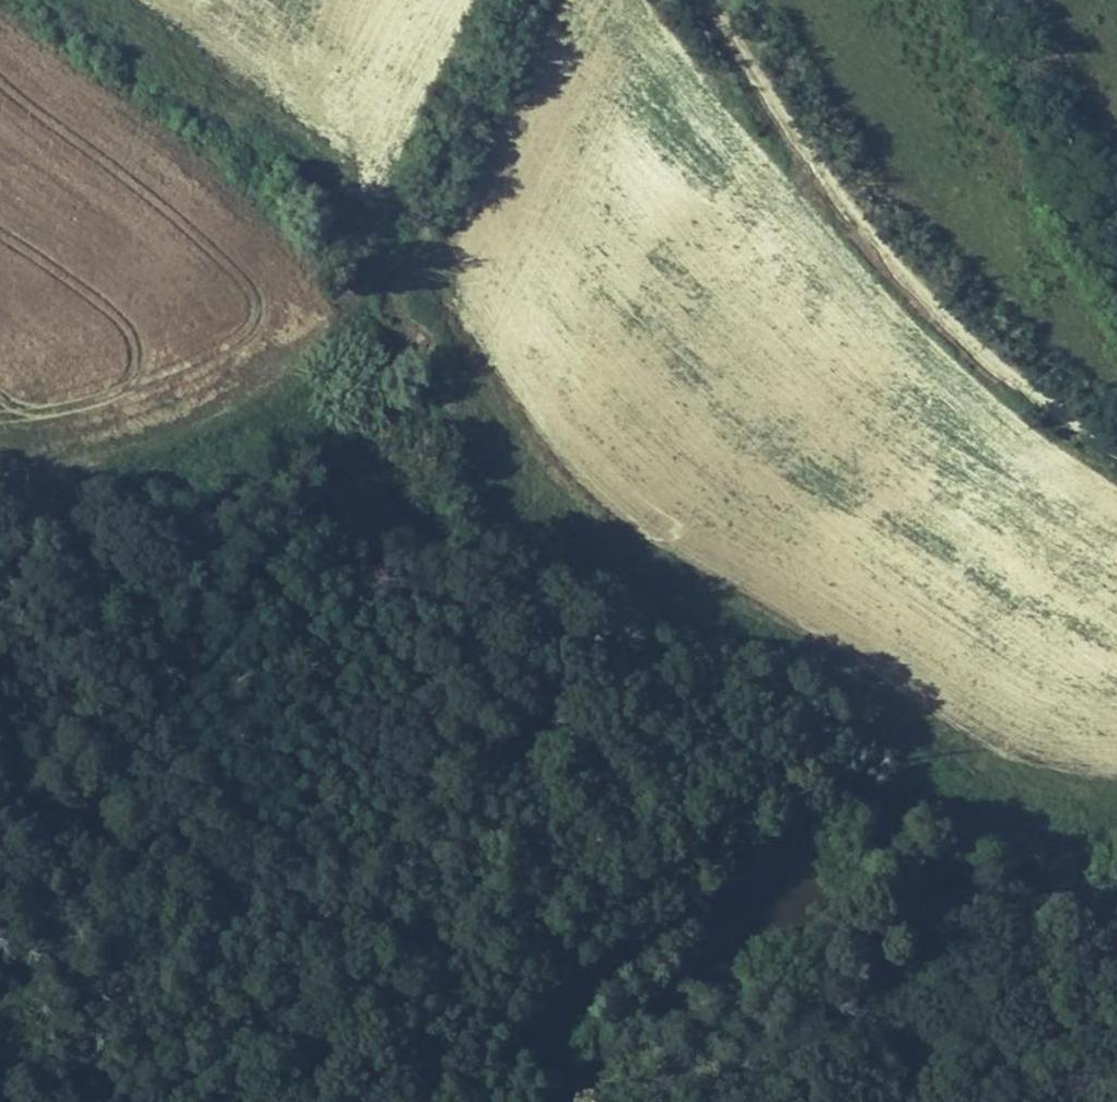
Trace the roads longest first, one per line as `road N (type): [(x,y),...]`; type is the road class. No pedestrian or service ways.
road 1 (track): [(703,0),(822,176),(966,330),(1116,451)]

